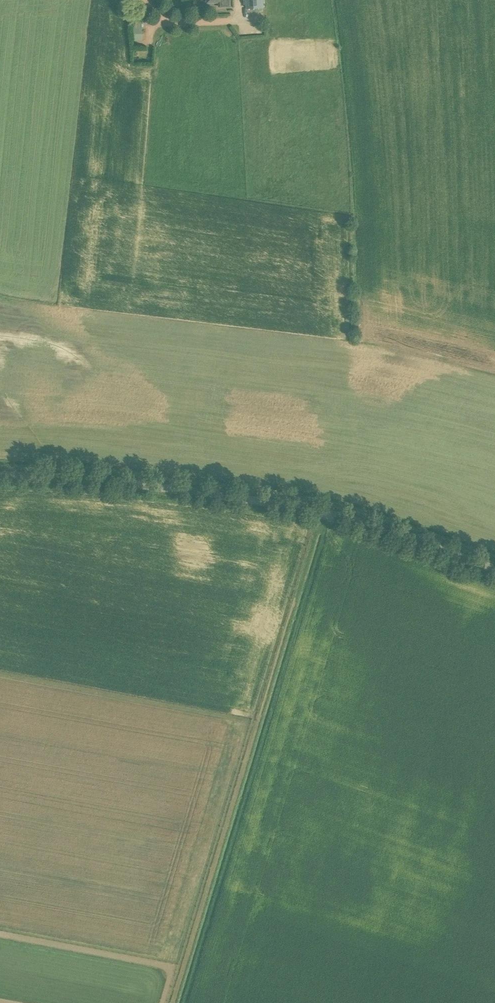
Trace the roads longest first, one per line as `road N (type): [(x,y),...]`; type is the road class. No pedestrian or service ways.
road 1 (unclassified): [(0,477),(330,514),(494,569)]

